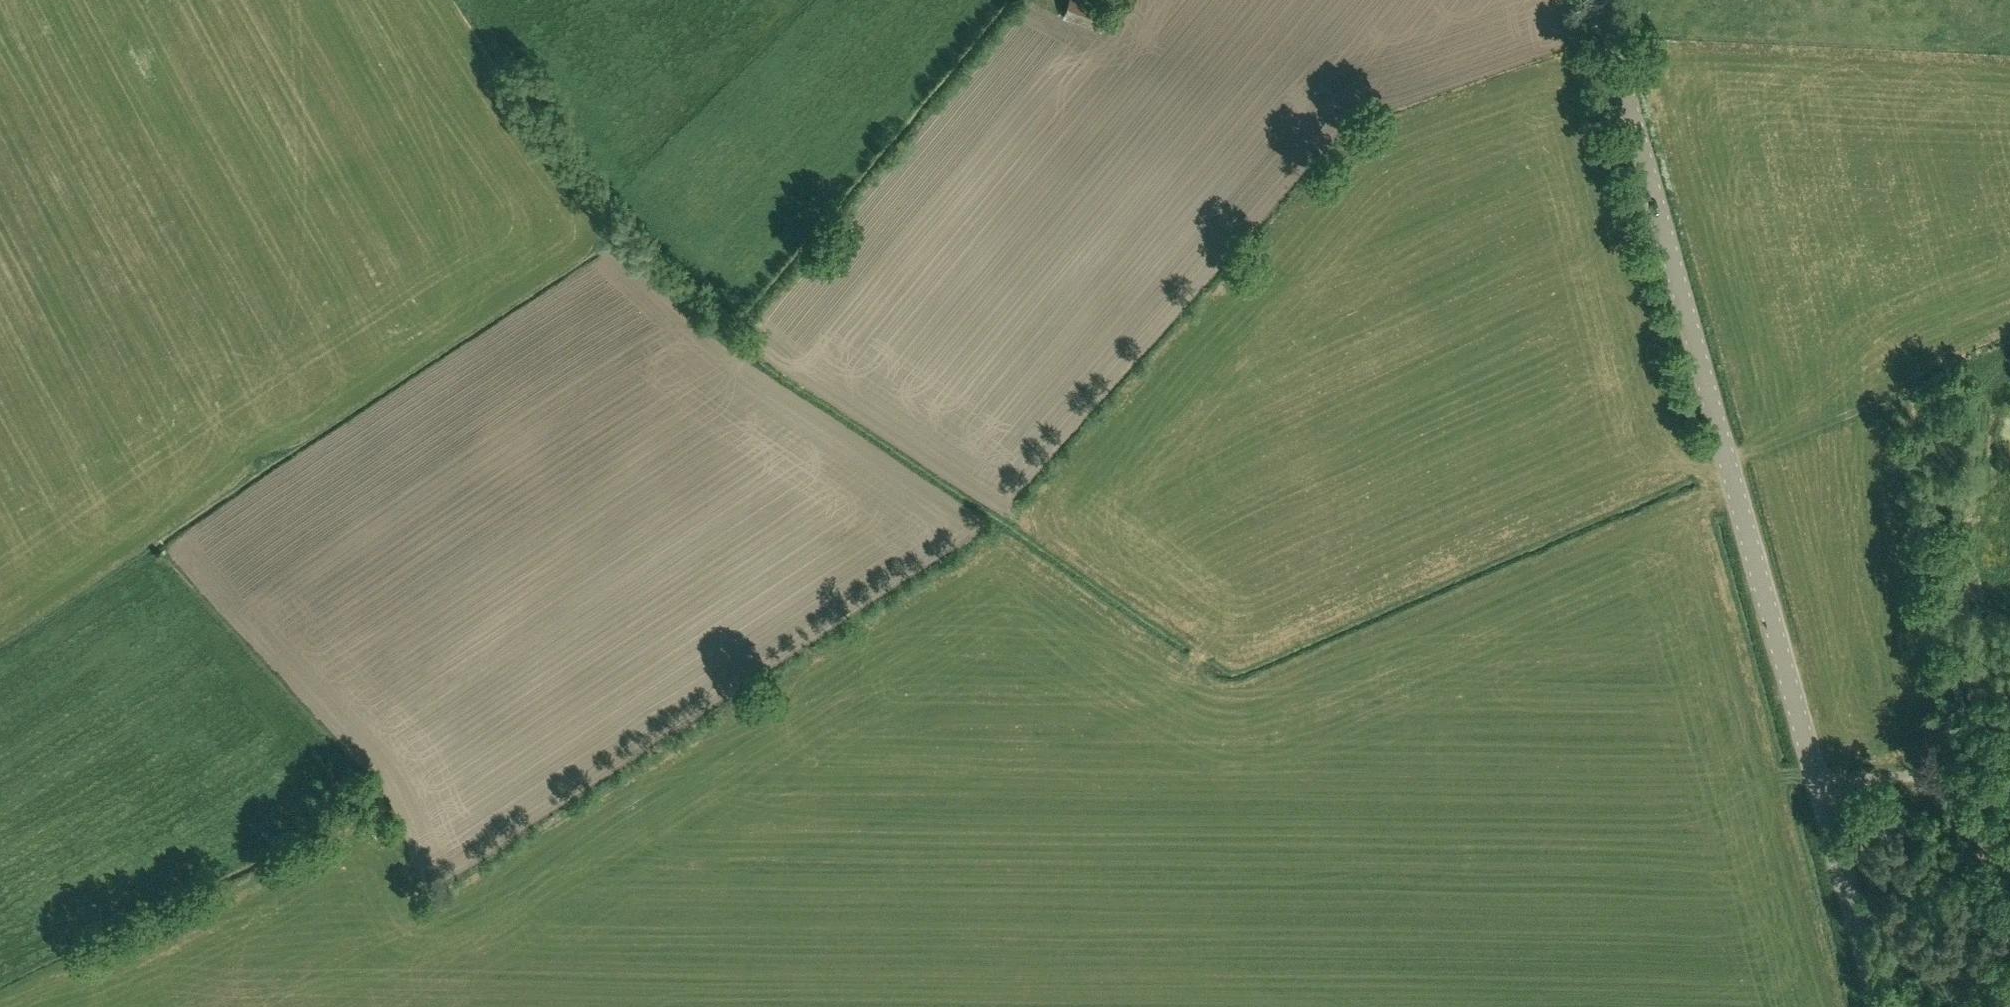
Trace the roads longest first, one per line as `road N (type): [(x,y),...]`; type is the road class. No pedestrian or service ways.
road 1 (tertiary): [(1879,1006),(1600,0)]

